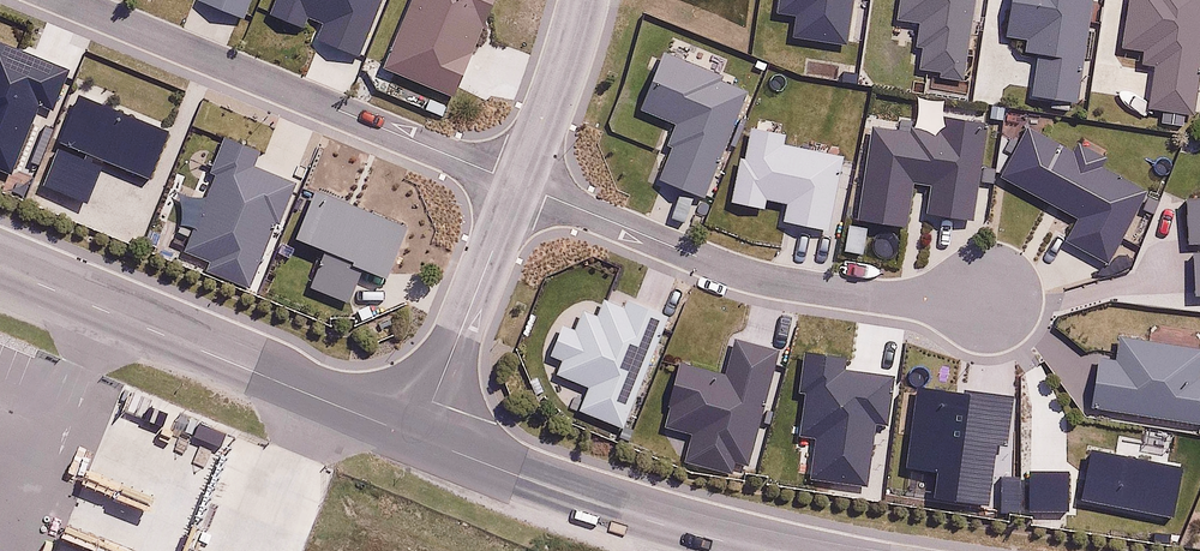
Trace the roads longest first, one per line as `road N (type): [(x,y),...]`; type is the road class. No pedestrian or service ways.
road 1 (residential): [(68,0),(519,184)]
road 2 (residential): [(984,297),(887,297),(777,282),(519,184)]
road 3 (unclassified): [(0,268),(419,439)]
road 4 (unclassified): [(419,439),(763,550)]
road 5 (residential): [(419,439),(519,184)]
road 6 (residential): [(519,184),(583,0)]

